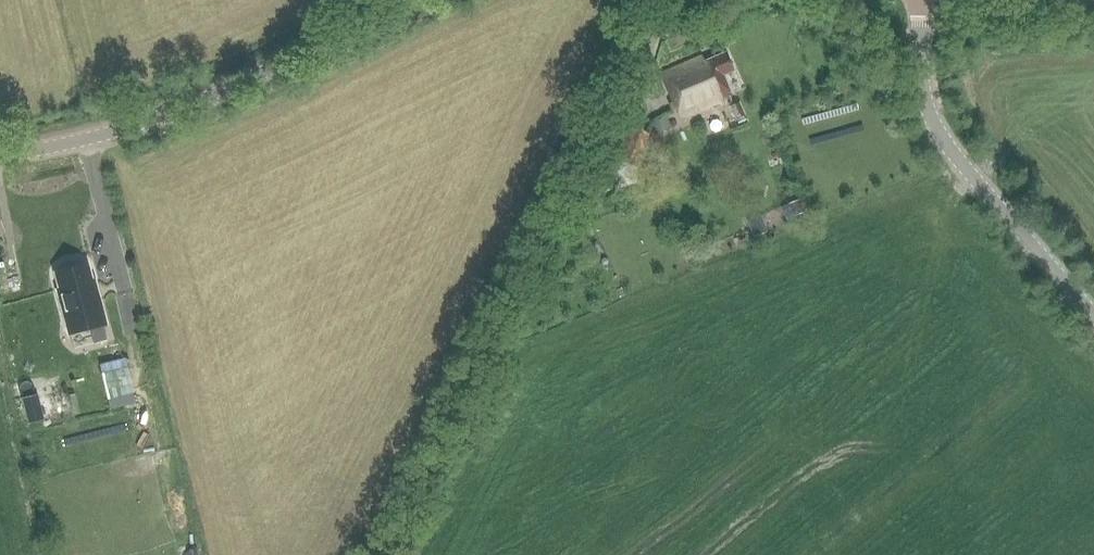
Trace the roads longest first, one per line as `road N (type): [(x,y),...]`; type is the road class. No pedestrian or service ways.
road 1 (tertiary): [(409,0),(196,103),(0,158)]
road 2 (tertiary): [(1093,315),(935,123),(921,76),(926,0)]

